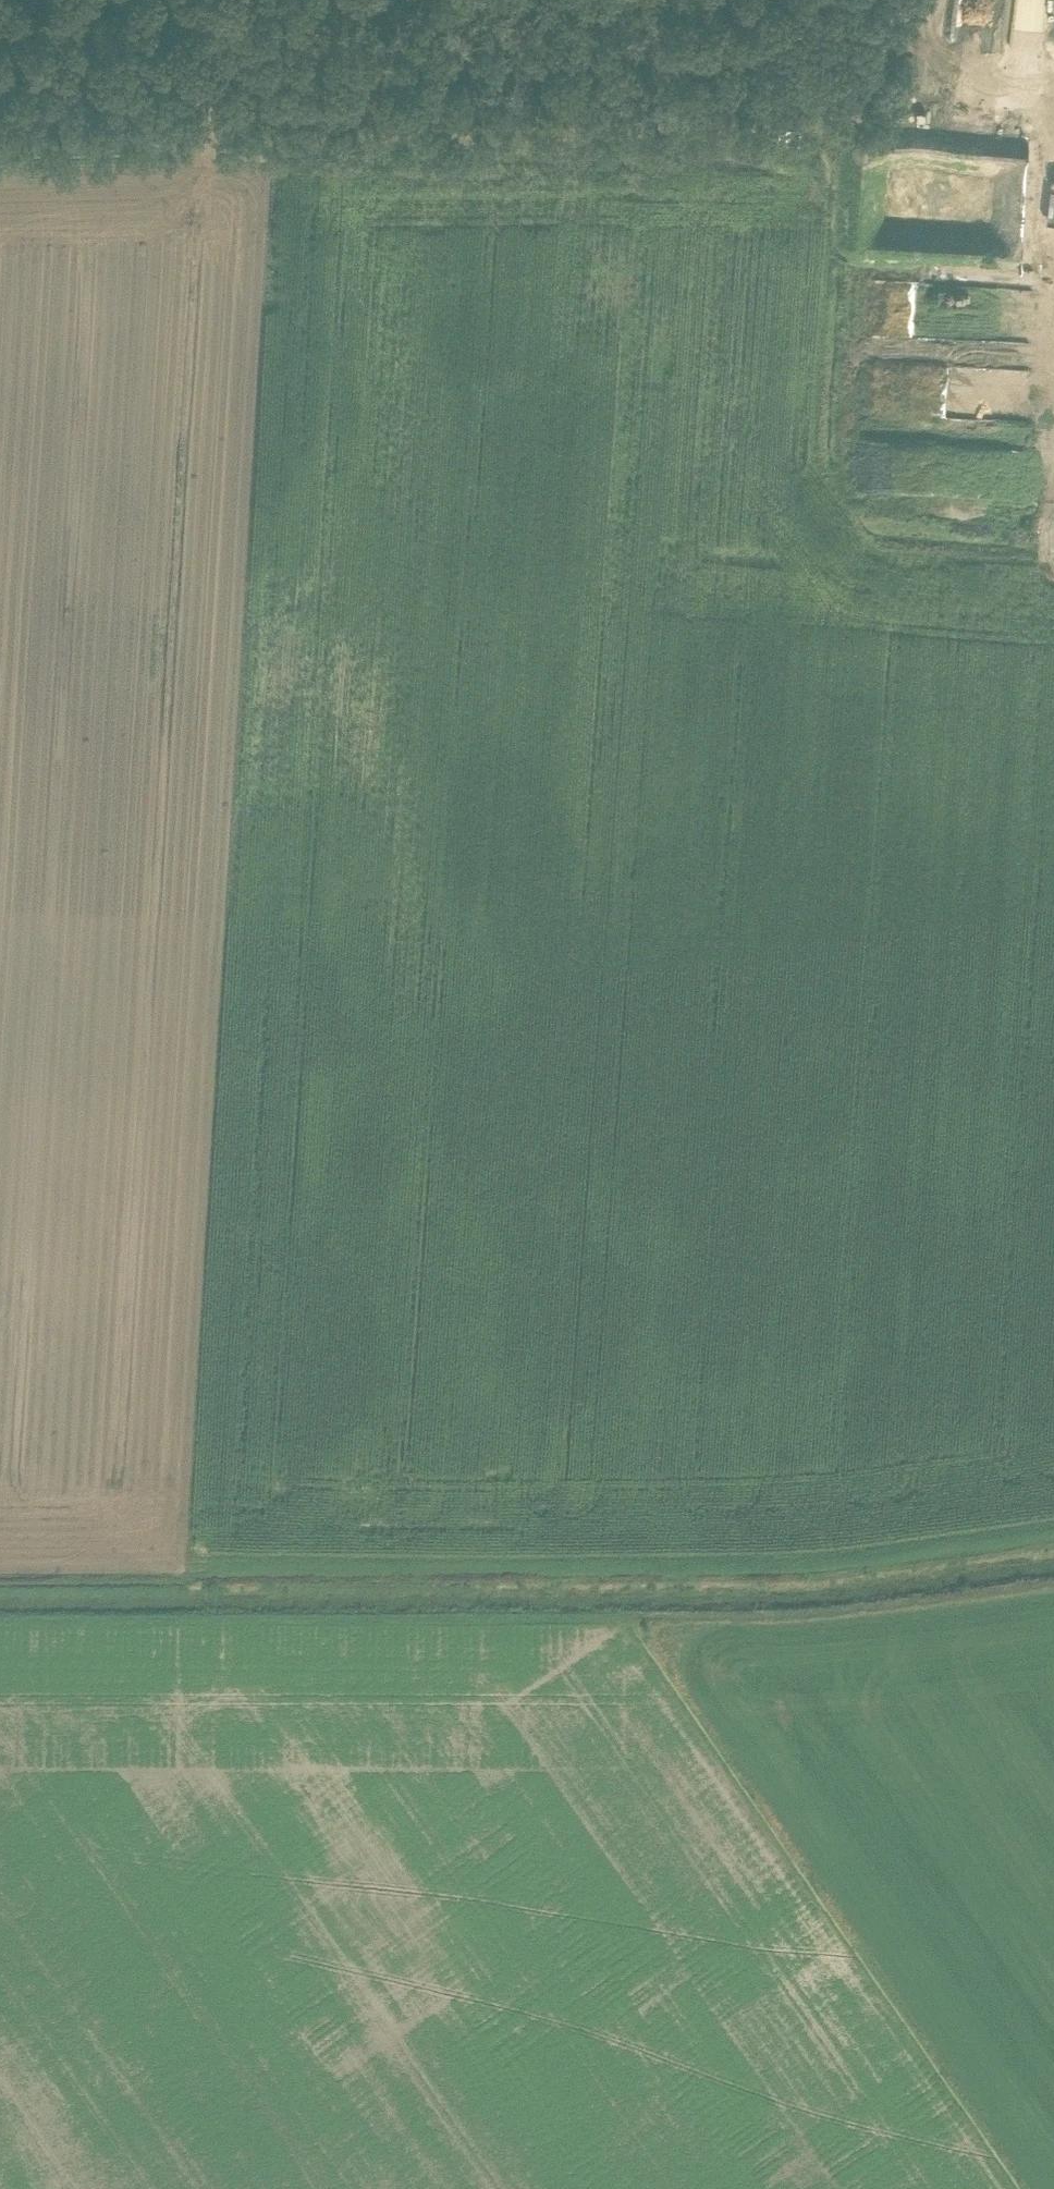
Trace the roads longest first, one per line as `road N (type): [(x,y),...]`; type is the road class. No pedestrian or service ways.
road 1 (track): [(0,67),(926,53),(929,4)]

